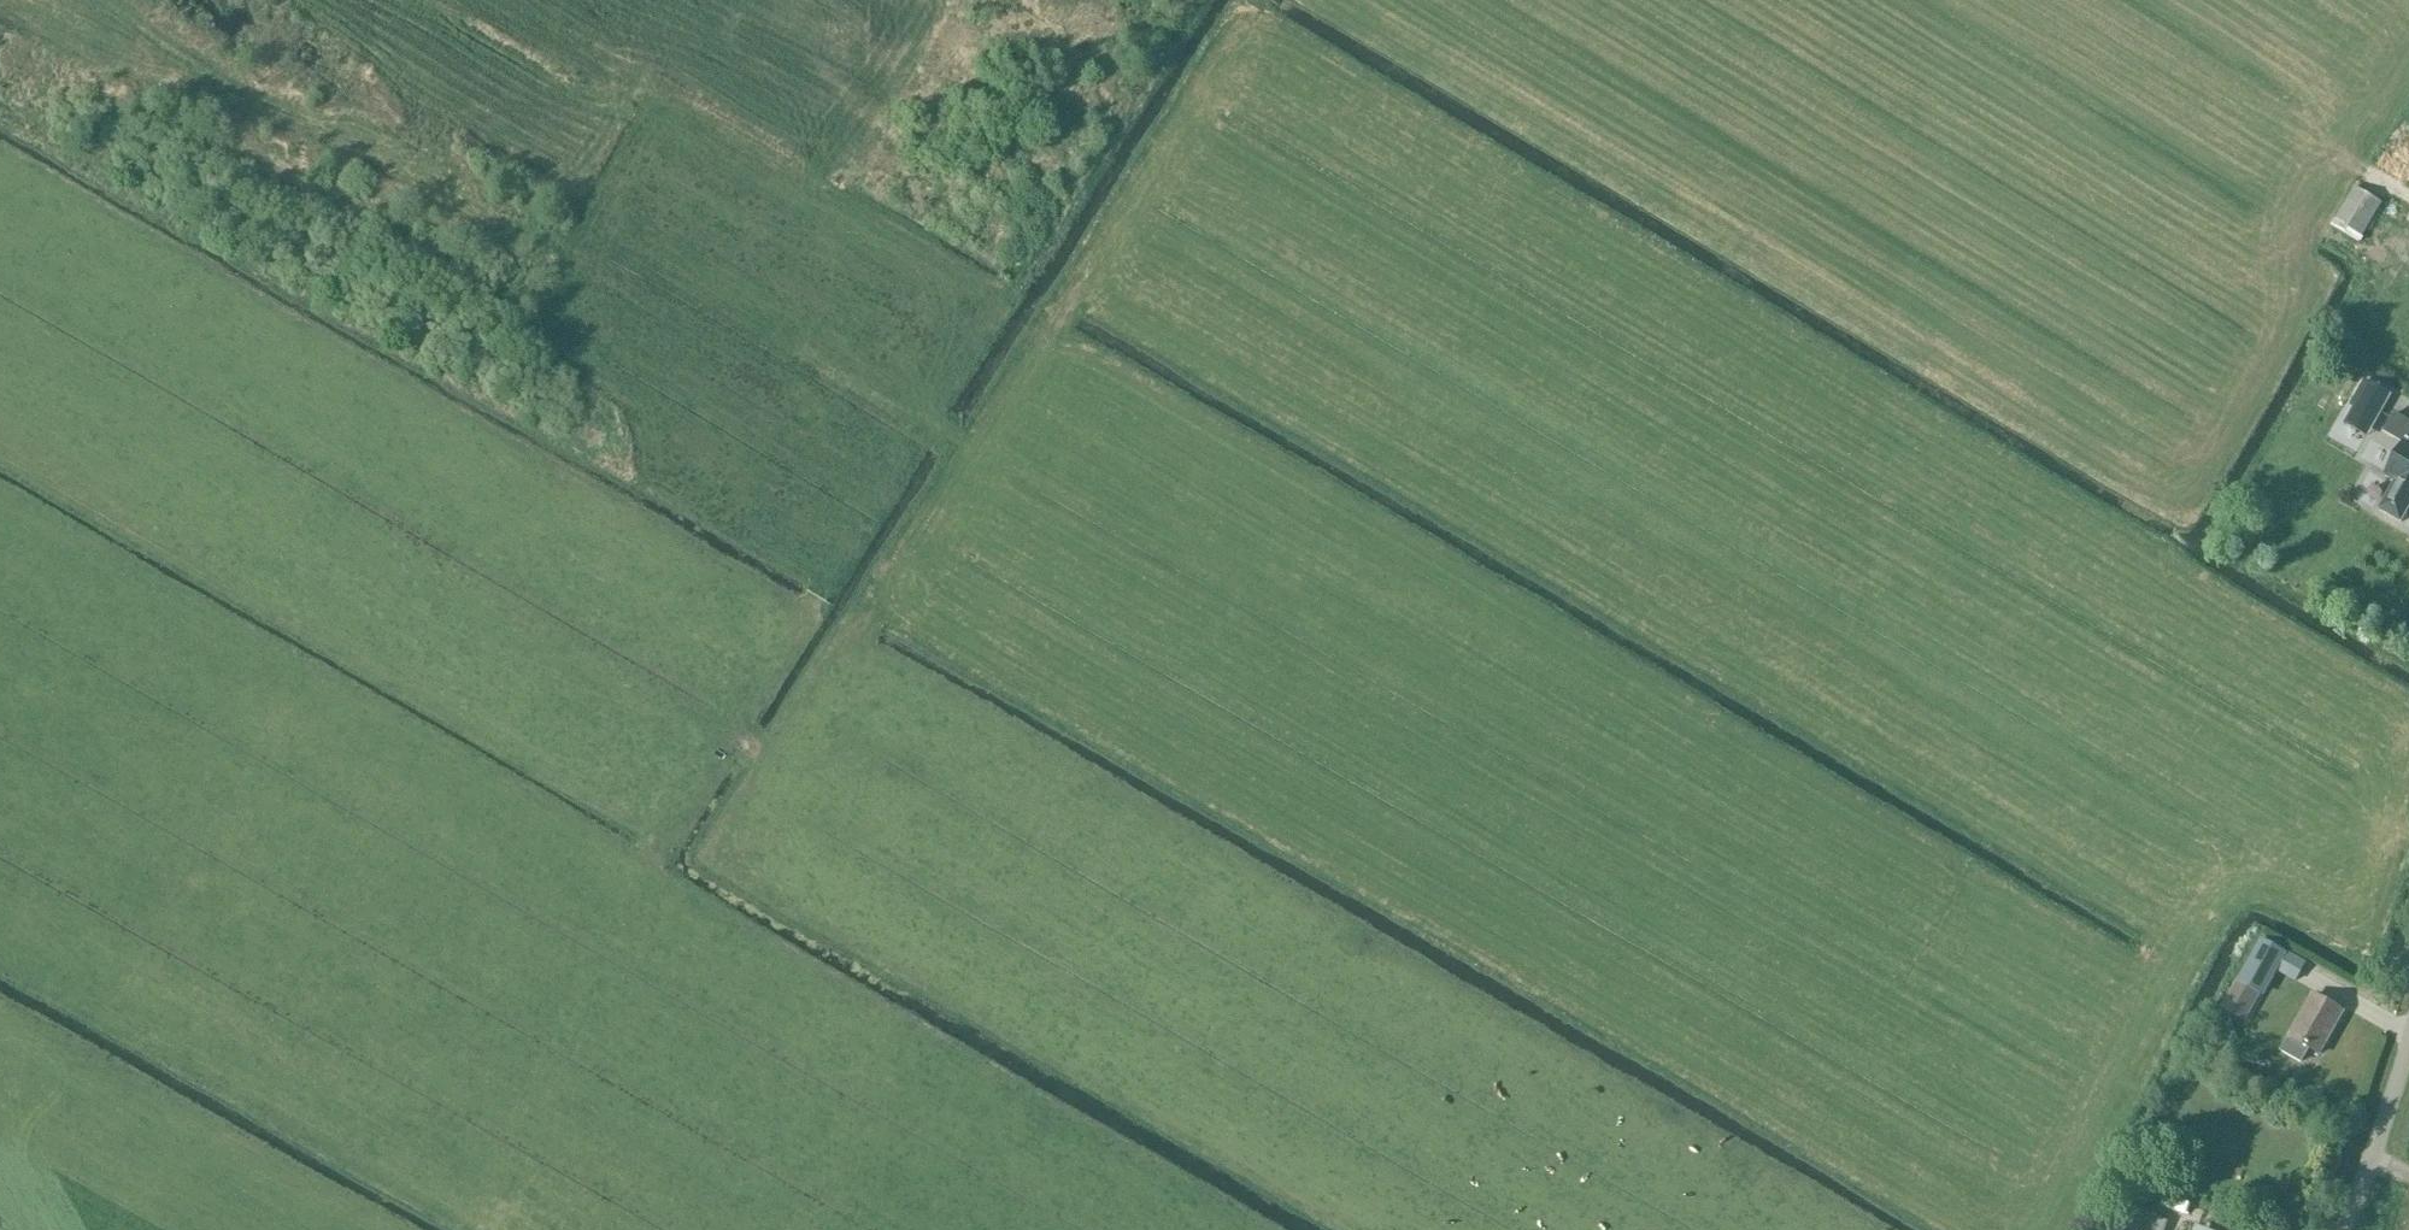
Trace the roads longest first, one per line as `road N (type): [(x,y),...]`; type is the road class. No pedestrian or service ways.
road 1 (unclassified): [(2342,1229),(2408,1035)]

